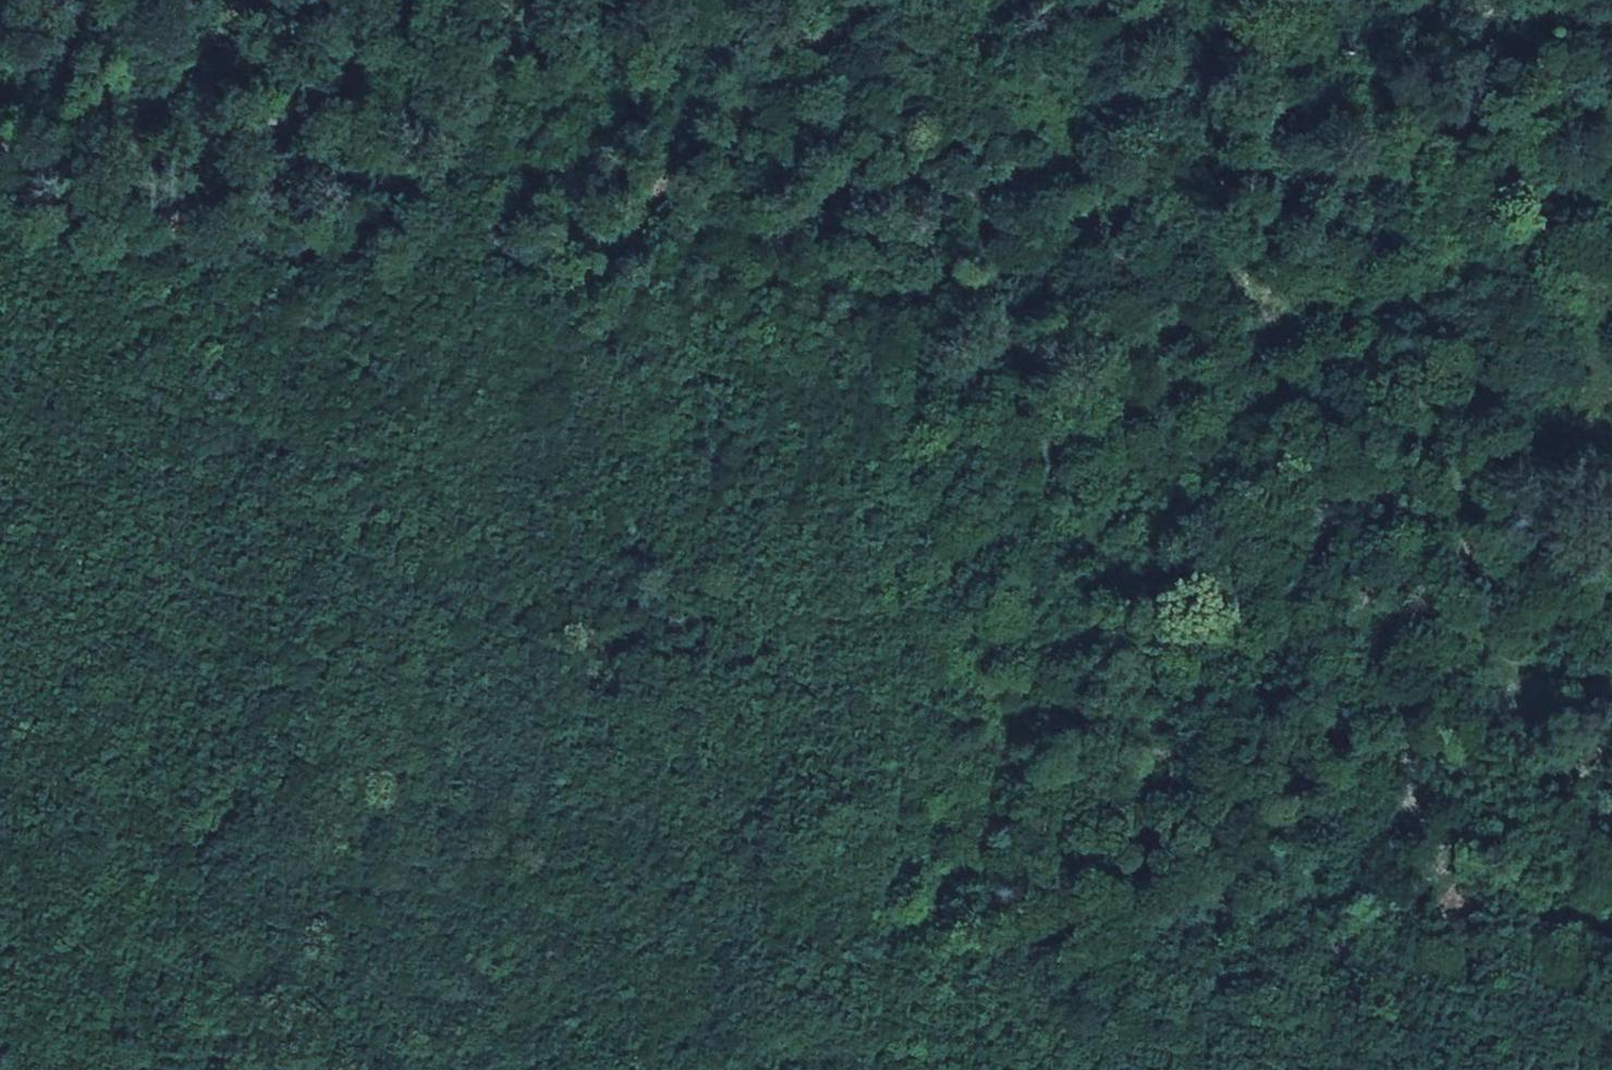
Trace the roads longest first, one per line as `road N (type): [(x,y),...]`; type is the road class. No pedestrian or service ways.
road 1 (track): [(864,1069),(943,0)]
road 2 (track): [(0,239),(922,284)]

